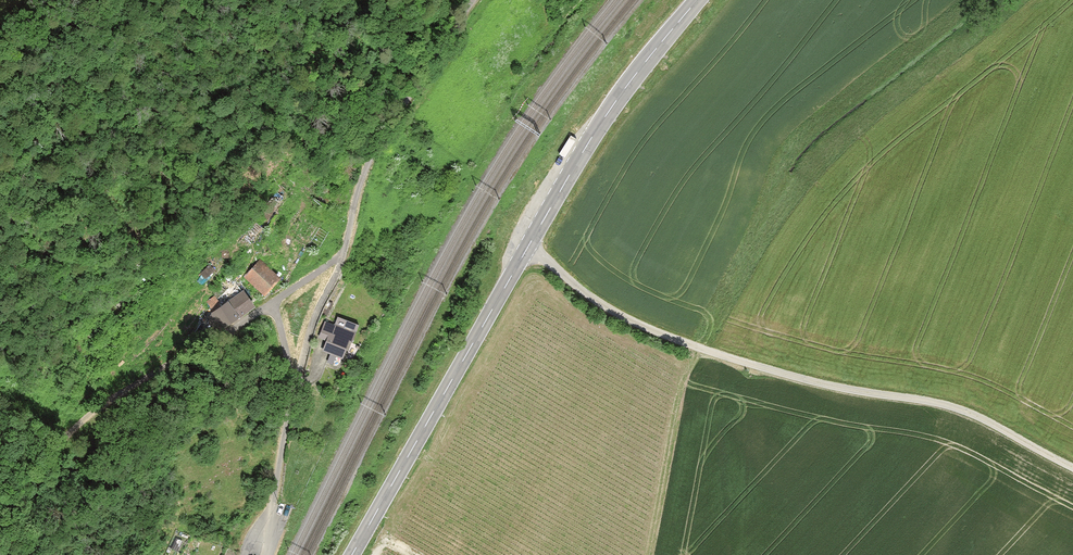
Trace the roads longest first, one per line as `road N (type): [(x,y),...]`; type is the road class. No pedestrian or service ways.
road 1 (unclassified): [(532,243),(599,304),(684,345),(784,377),(972,415),(1072,465)]
road 2 (track): [(0,554),(46,464),(76,428),(272,302),(293,385)]
road 3 (primary): [(354,554),(532,243)]
road 4 (primary): [(532,243),(619,100),(700,0)]
road 5 (track): [(272,302),(338,256),(357,221)]

